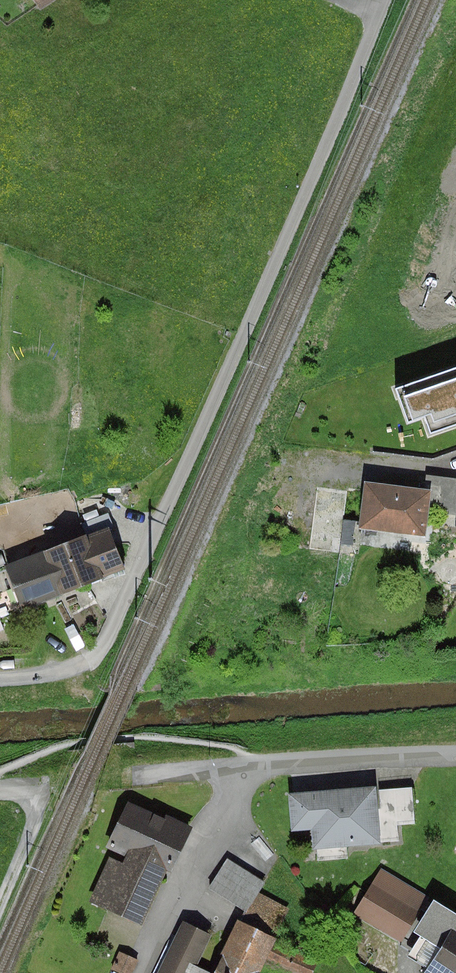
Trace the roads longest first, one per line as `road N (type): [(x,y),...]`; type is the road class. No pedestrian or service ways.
road 1 (unclassified): [(385,0),(99,660),(52,679),(0,682)]

